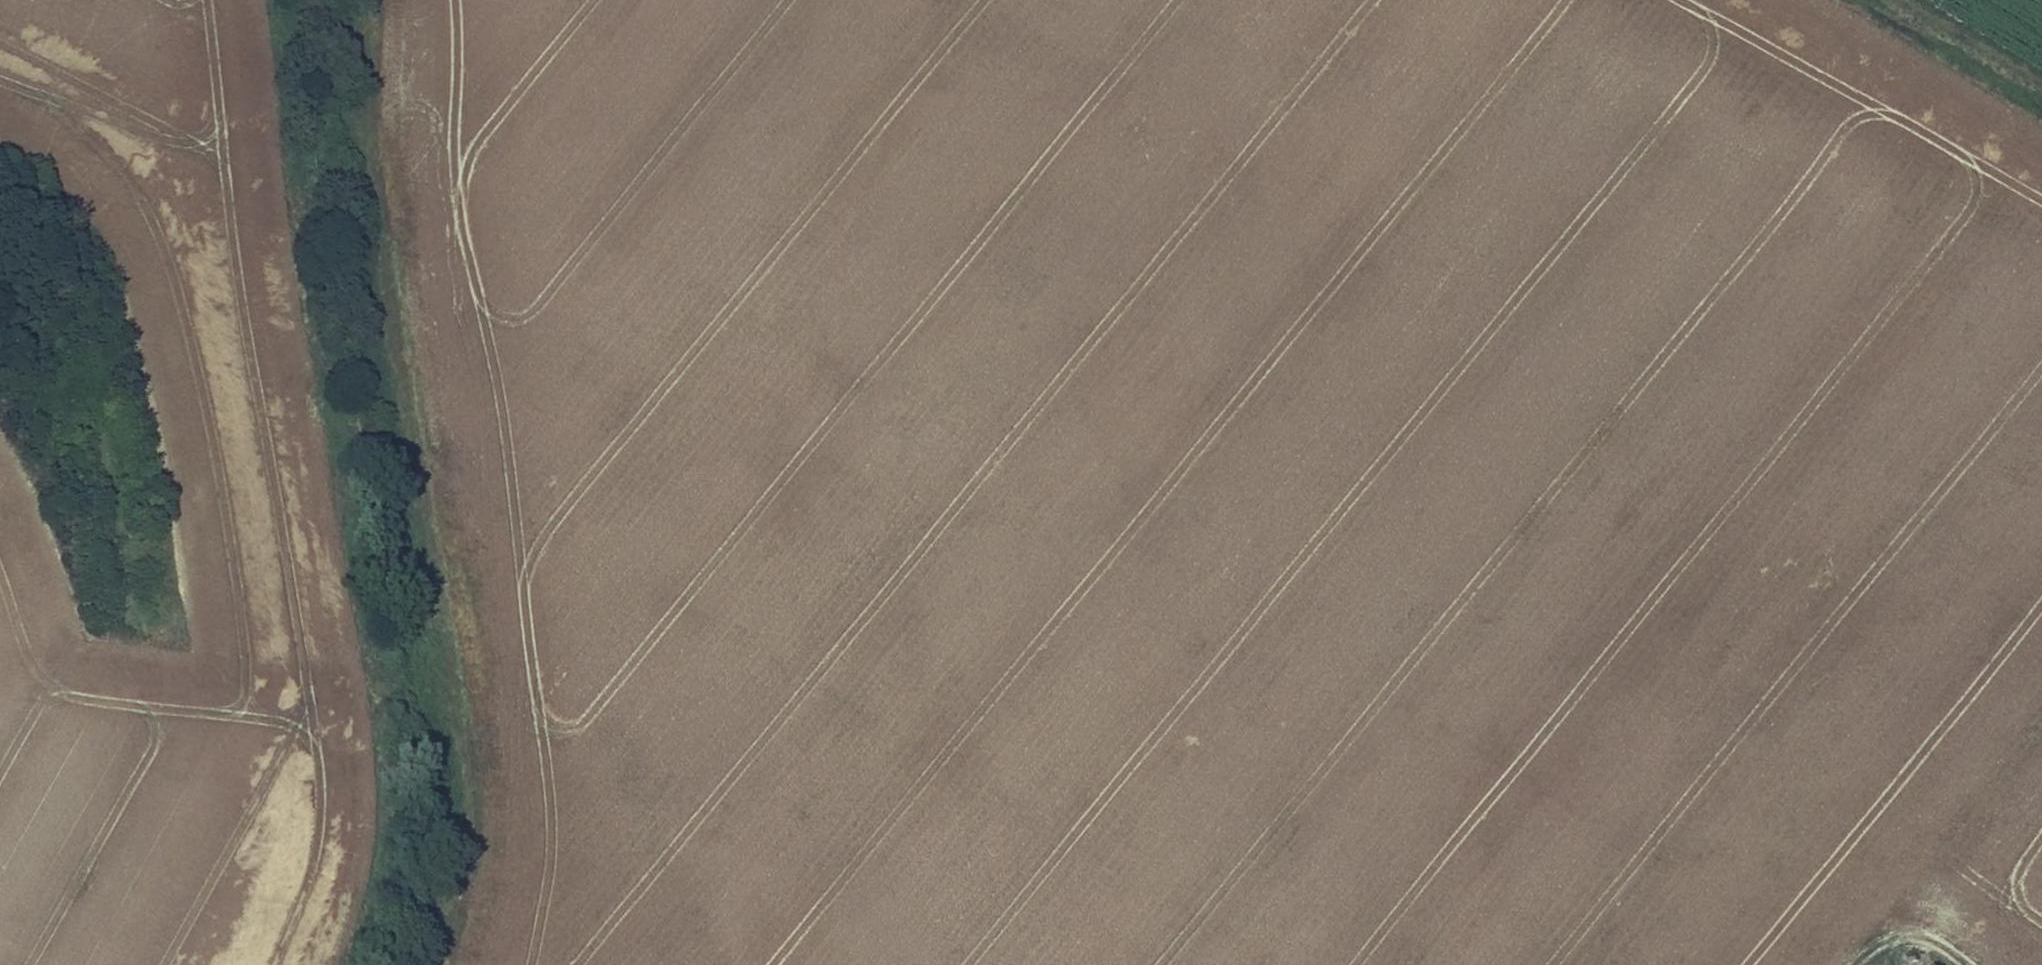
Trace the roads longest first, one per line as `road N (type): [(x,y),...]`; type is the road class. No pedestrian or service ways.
road 1 (track): [(1888,0),(2041,97)]
road 2 (track): [(1858,964),(1888,941),(1909,937),(1971,964)]

